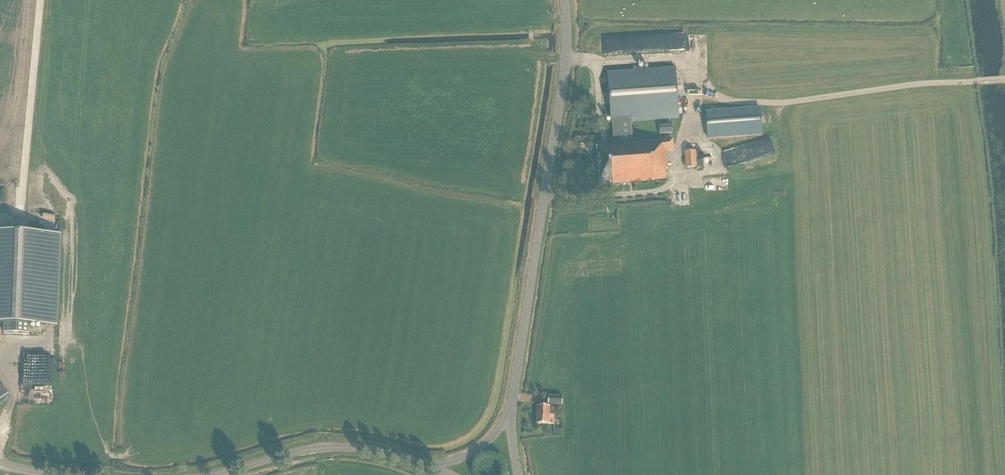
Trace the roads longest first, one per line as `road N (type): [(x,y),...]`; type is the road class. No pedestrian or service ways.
road 1 (tertiary): [(511,410),(563,77),(564,0)]
road 2 (tertiary): [(429,465),(331,447),(212,474)]

